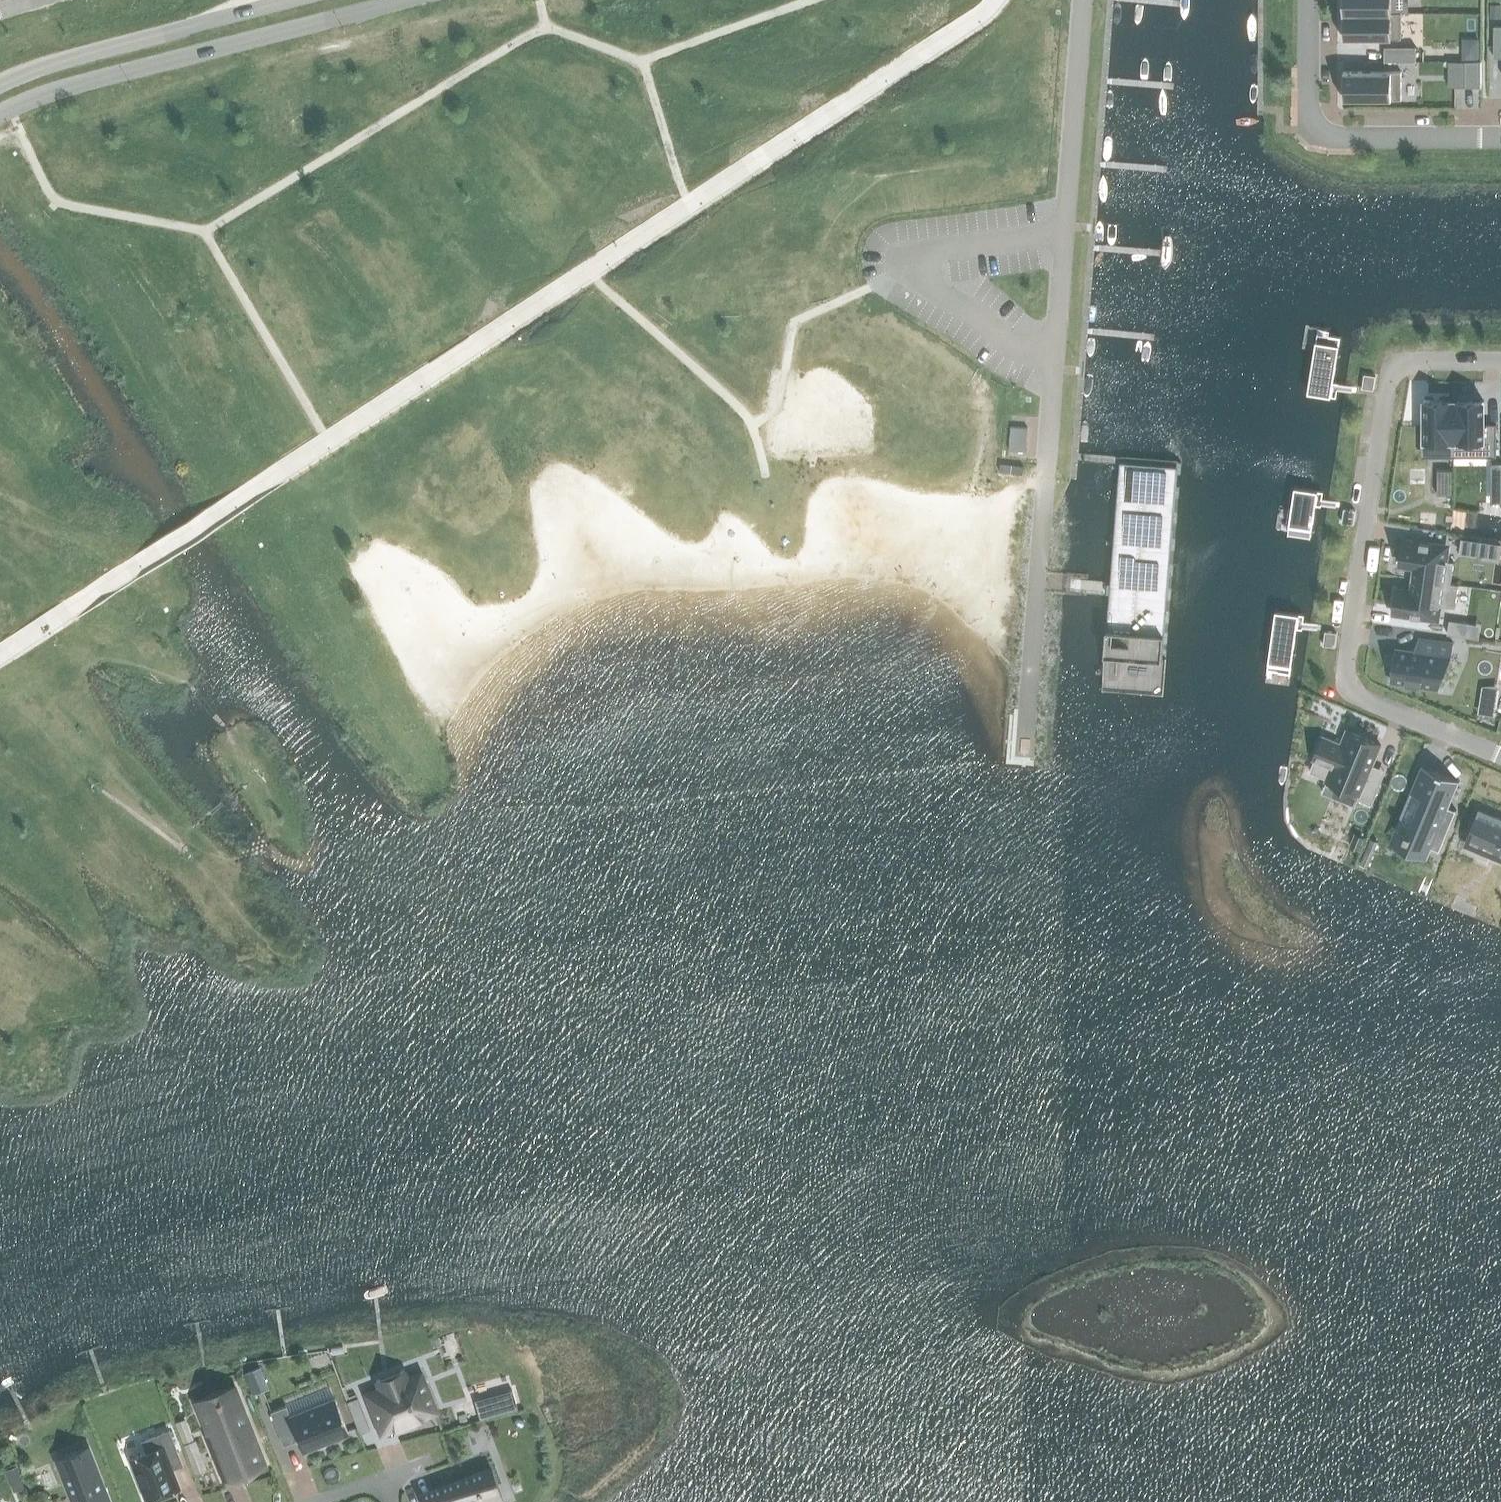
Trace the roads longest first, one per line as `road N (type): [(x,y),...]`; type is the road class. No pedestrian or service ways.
road 1 (unclassified): [(1023,751),(1081,0)]
road 2 (residential): [(1500,364),(1402,364),(1390,376),(1346,667),(1354,691),(1500,754)]
road 3 (tertiary): [(0,113),(74,85),(406,0)]
road 4 (residential): [(1309,0),(1312,131),(1330,137),(1500,136)]
road 5 (tertiary): [(296,0),(0,83)]

